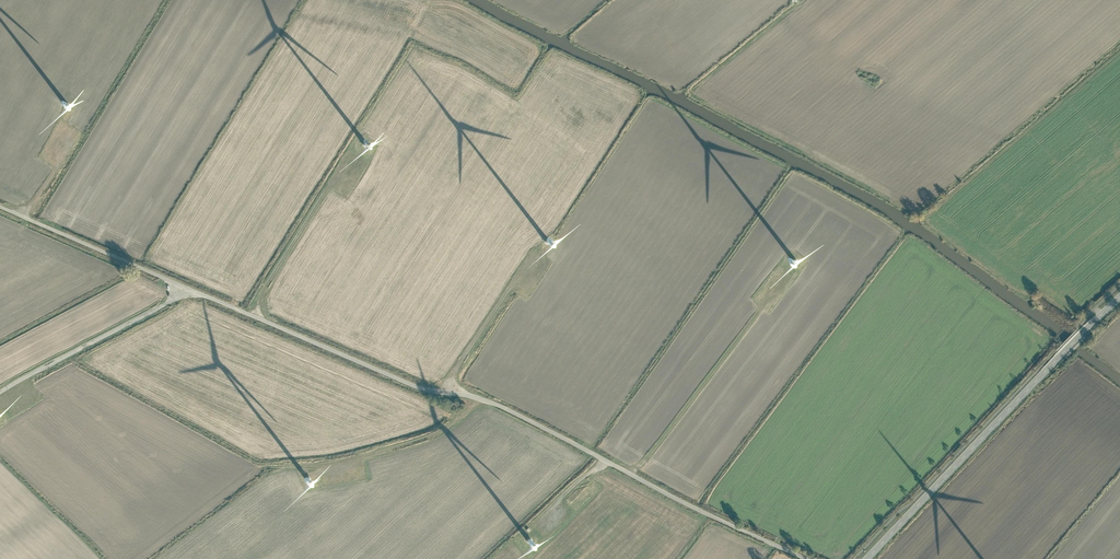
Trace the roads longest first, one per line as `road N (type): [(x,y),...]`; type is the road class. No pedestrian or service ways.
road 1 (track): [(802,558),(497,407),(426,392),(0,211)]
road 2 (secondary): [(867,558),(1119,297)]
road 3 (track): [(772,293),(633,476)]
road 4 (track): [(263,468),(342,461),(420,440),(476,401)]
road 5 (track): [(0,395),(191,292)]
road 6 (track): [(333,181),(253,314)]
road 7 (track): [(515,545),(606,462)]

